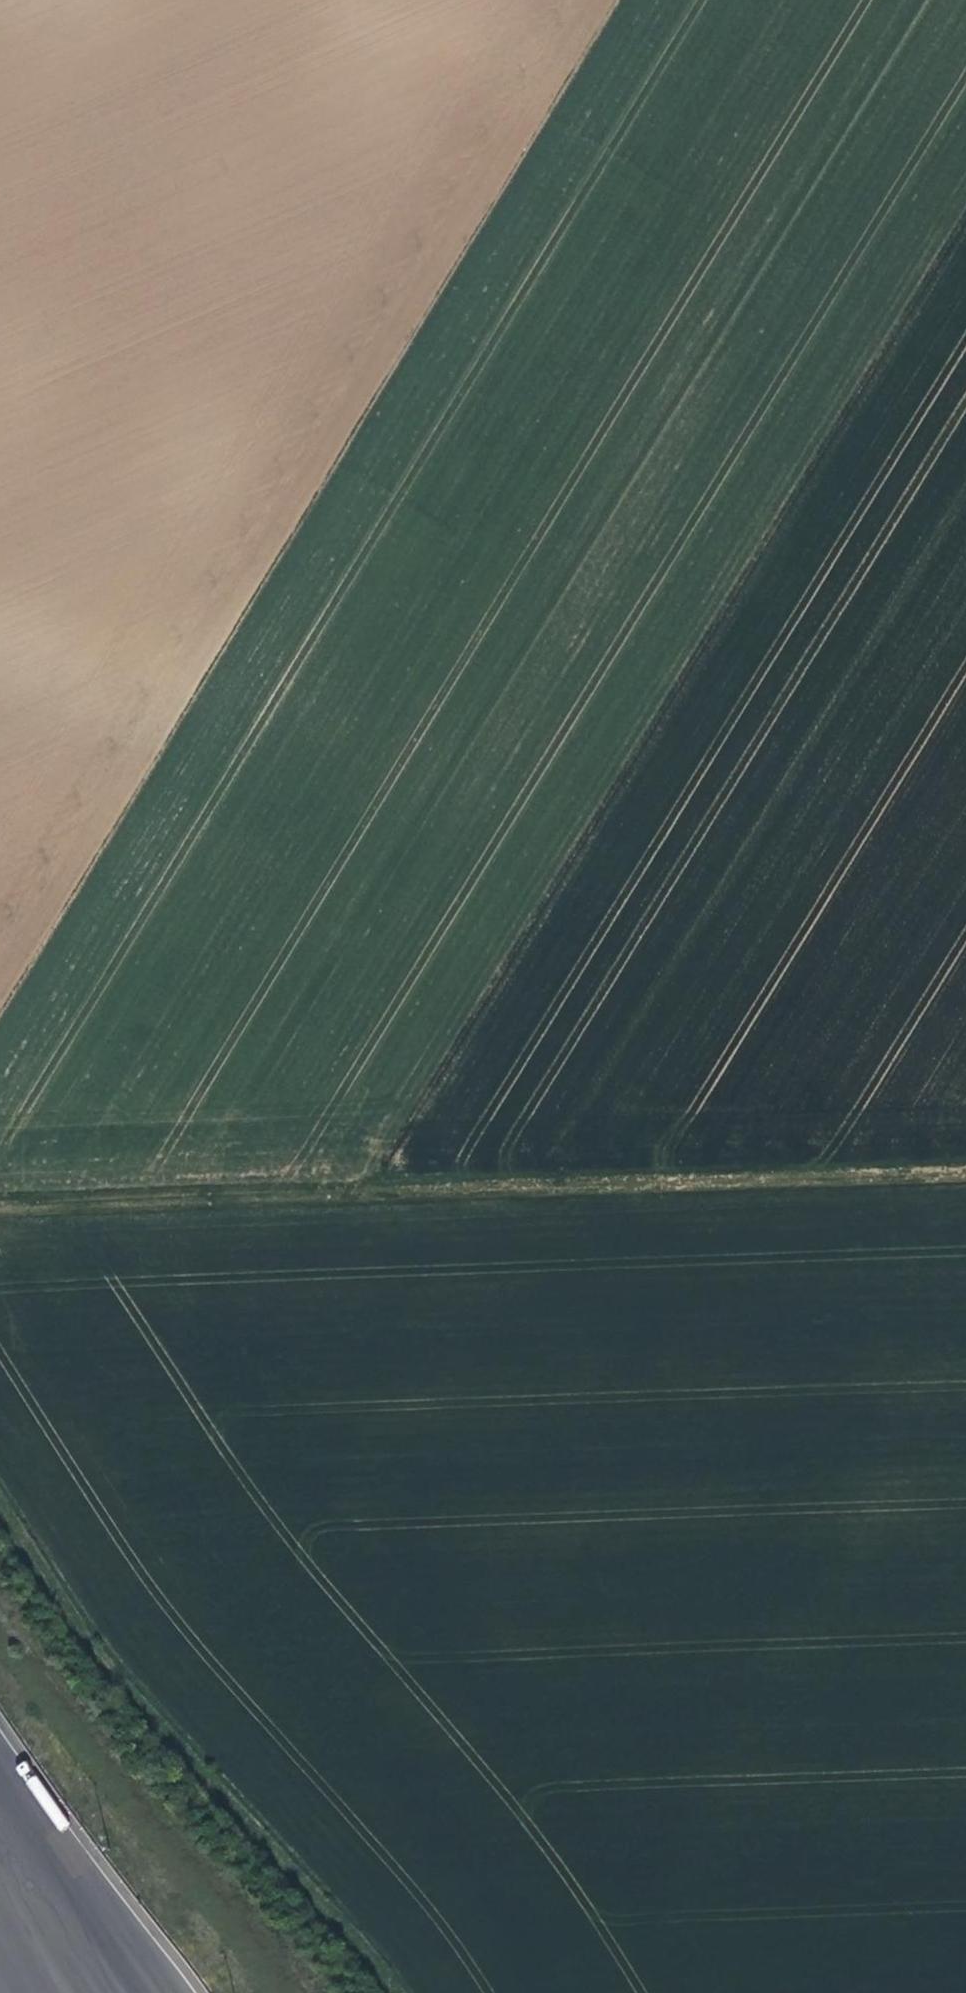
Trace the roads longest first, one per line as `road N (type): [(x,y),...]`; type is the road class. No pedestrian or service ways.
road 1 (track): [(0,1205),(965,1172)]

